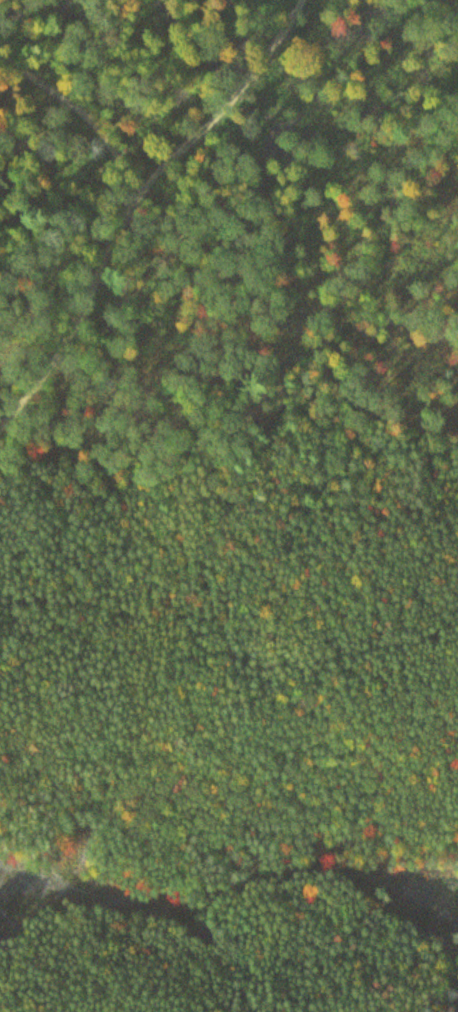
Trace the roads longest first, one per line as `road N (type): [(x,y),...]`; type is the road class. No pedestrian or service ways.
road 1 (track): [(304,0),(274,57),(226,111),(160,156),(115,230),(72,347),(0,440)]

